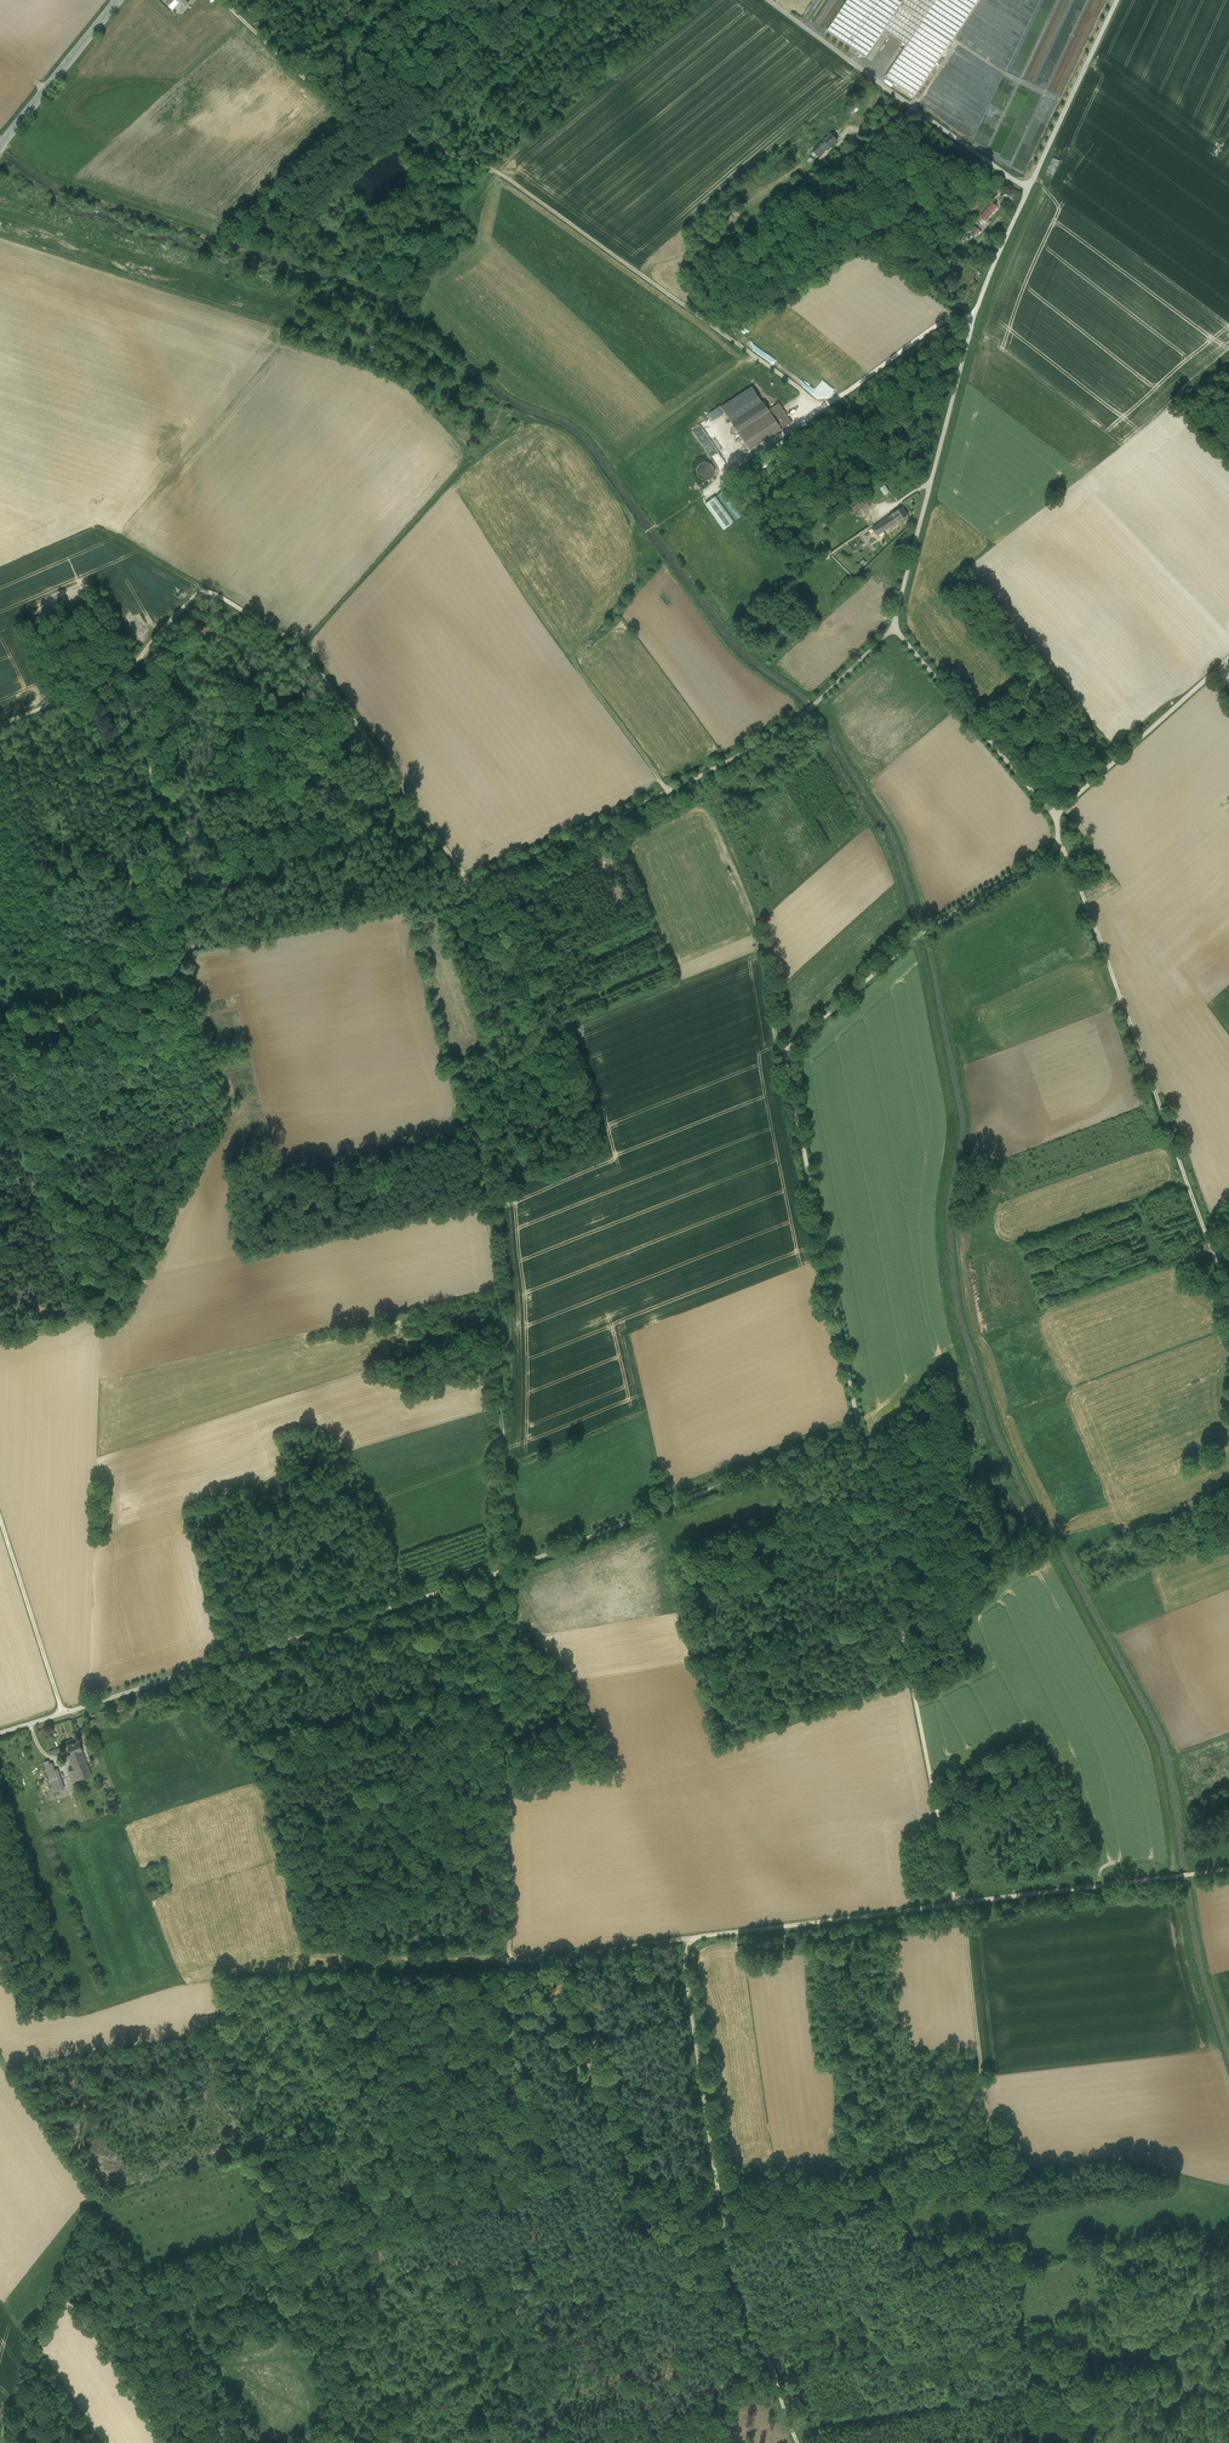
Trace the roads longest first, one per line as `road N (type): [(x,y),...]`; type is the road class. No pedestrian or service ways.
road 1 (track): [(759,950),(457,1067),(501,1300),(509,1780)]
road 2 (unclassified): [(0,1733),(504,1570),(860,1435)]
road 3 (unclassified): [(186,949),(469,883),(731,760),(816,704),(893,628)]
road 4 (unclassified): [(1055,816),(1063,845),(917,936),(788,1052),(860,1435)]
road 5 (track): [(221,0),(343,114),(507,175),(811,400)]
road 6 (track): [(510,1961),(515,2030),(659,2430),(775,2381)]
road 7 (track): [(0,1345),(86,1317),(89,1309),(10,1068),(119,1045),(115,988),(174,971),(186,949)]
road 8 (track): [(683,1941),(724,2241),(797,2442)]
road 9 (track): [(128,671),(206,591),(290,638),(469,883)]
road 10 (track): [(1063,845),(1228,1301)]
road 11 (track): [(860,1435),(958,1907)]
road 12 (unclassified): [(893,628),(973,317),(1028,188)]
road 13 (unclassified): [(1028,188),(768,0)]
road 14 (track): [(128,671),(186,949)]
road 15 (track): [(958,1907),(994,2183)]
road 16 (track): [(958,1907),(683,1941)]
road 17 (track): [(1228,1869),(958,1907)]
road 18 (track): [(92,2196),(32,2342),(5,2442)]
road 19 (unclassified): [(893,628),(1055,816)]
road 20 (unclassified): [(1228,659),(1055,816)]
road 21 (track): [(509,1780),(288,1854)]
road 22 (unclassified): [(1028,188),(1117,0)]
road 23 (track): [(63,1712),(0,1518)]
road 24 (secondary): [(0,146),(118,0)]
road 25 (track): [(509,1780),(510,1961)]
road 26 (track): [(510,1961),(683,1941)]
road 27 (track): [(738,2287),(898,2245)]
road 28 (track): [(0,2060),(92,2196)]
road 29 (track): [(0,726),(128,671)]
road 30 (track): [(92,2196),(163,2308)]
road 31 (track): [(754,928),(776,1038),(788,1052)]

